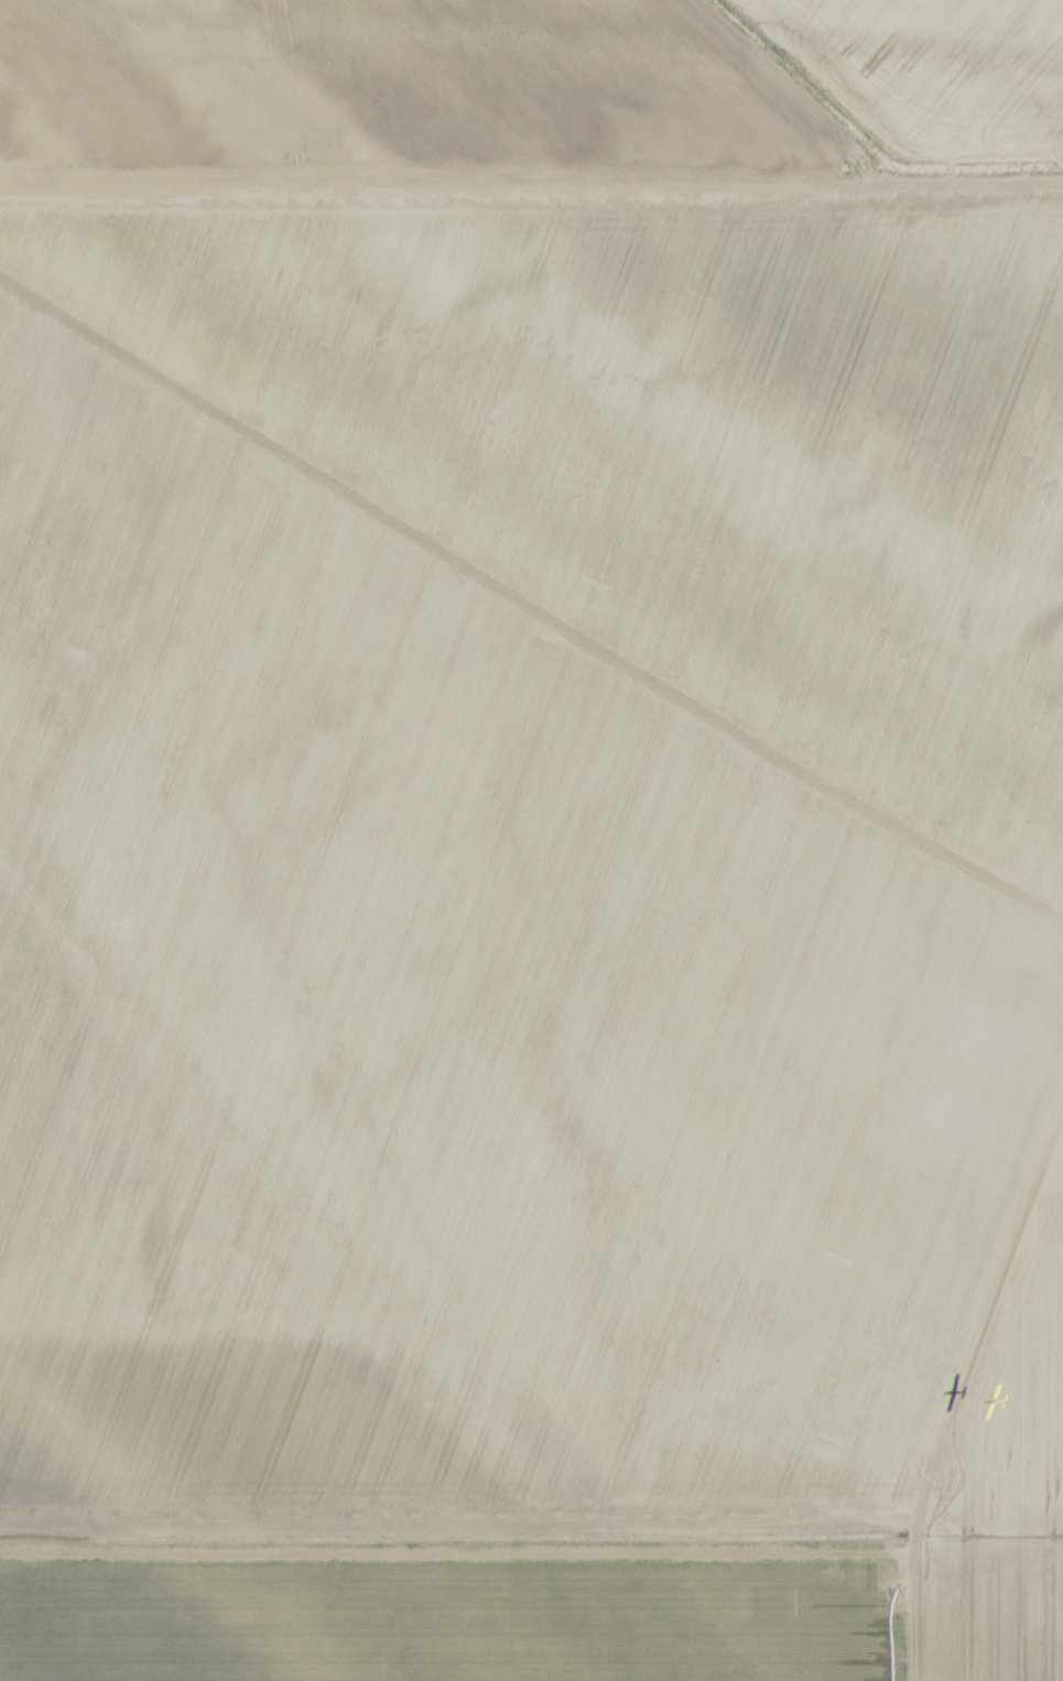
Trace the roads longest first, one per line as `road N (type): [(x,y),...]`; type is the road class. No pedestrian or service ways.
road 1 (track): [(0,1300),(105,1228),(177,1193),(178,1180),(129,1092),(89,1043),(0,964)]

